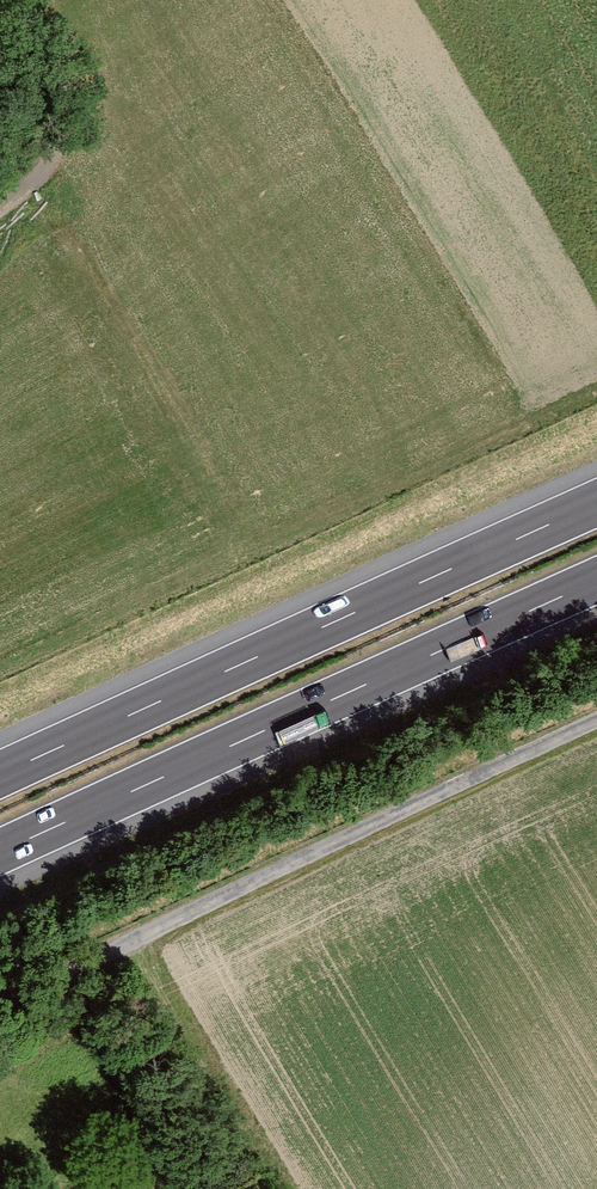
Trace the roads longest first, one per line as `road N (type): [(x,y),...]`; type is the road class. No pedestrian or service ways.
road 1 (motorway): [(596,503),(0,774)]
road 2 (motorway): [(0,852),(596,581)]
road 3 (track): [(0,183),(27,106),(23,0)]

